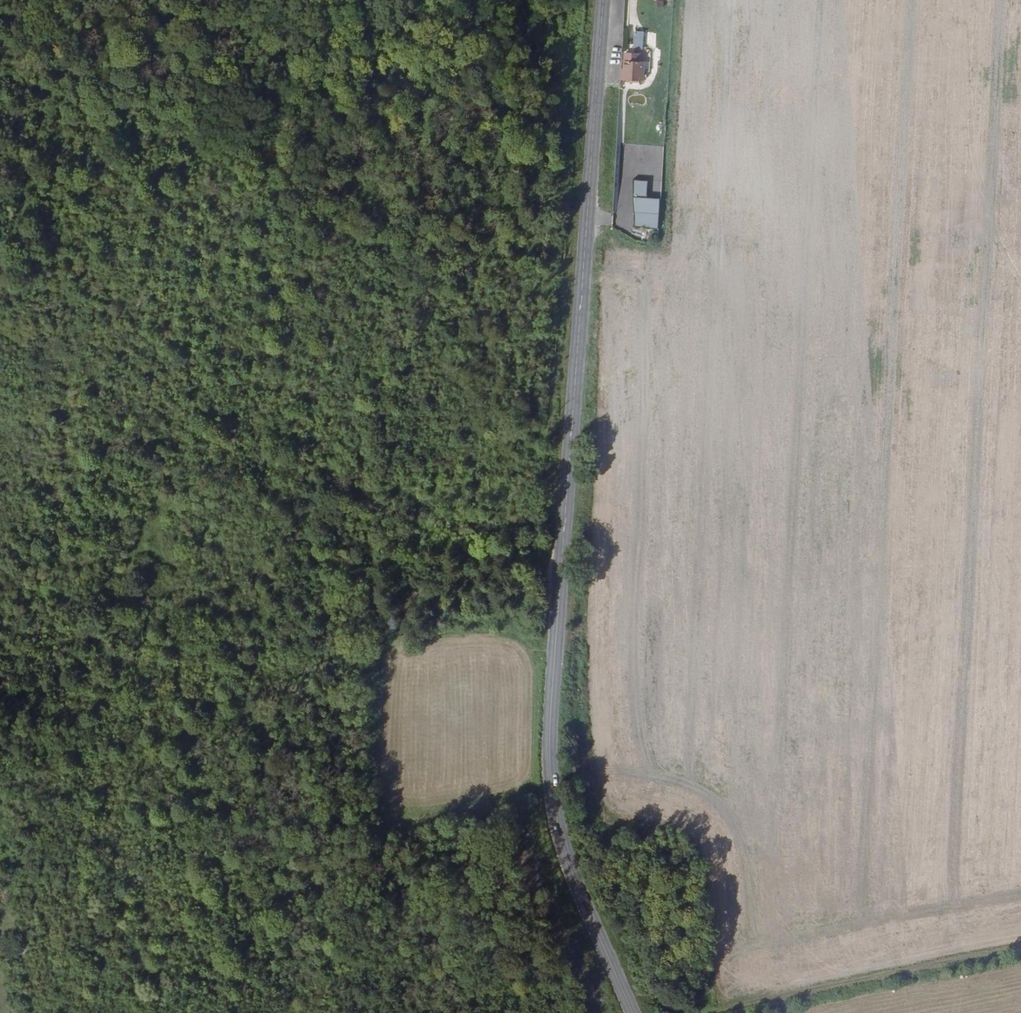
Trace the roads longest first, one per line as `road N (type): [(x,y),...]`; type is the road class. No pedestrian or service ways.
road 1 (tertiary): [(604,0),(551,737),(566,850),(635,1012)]

